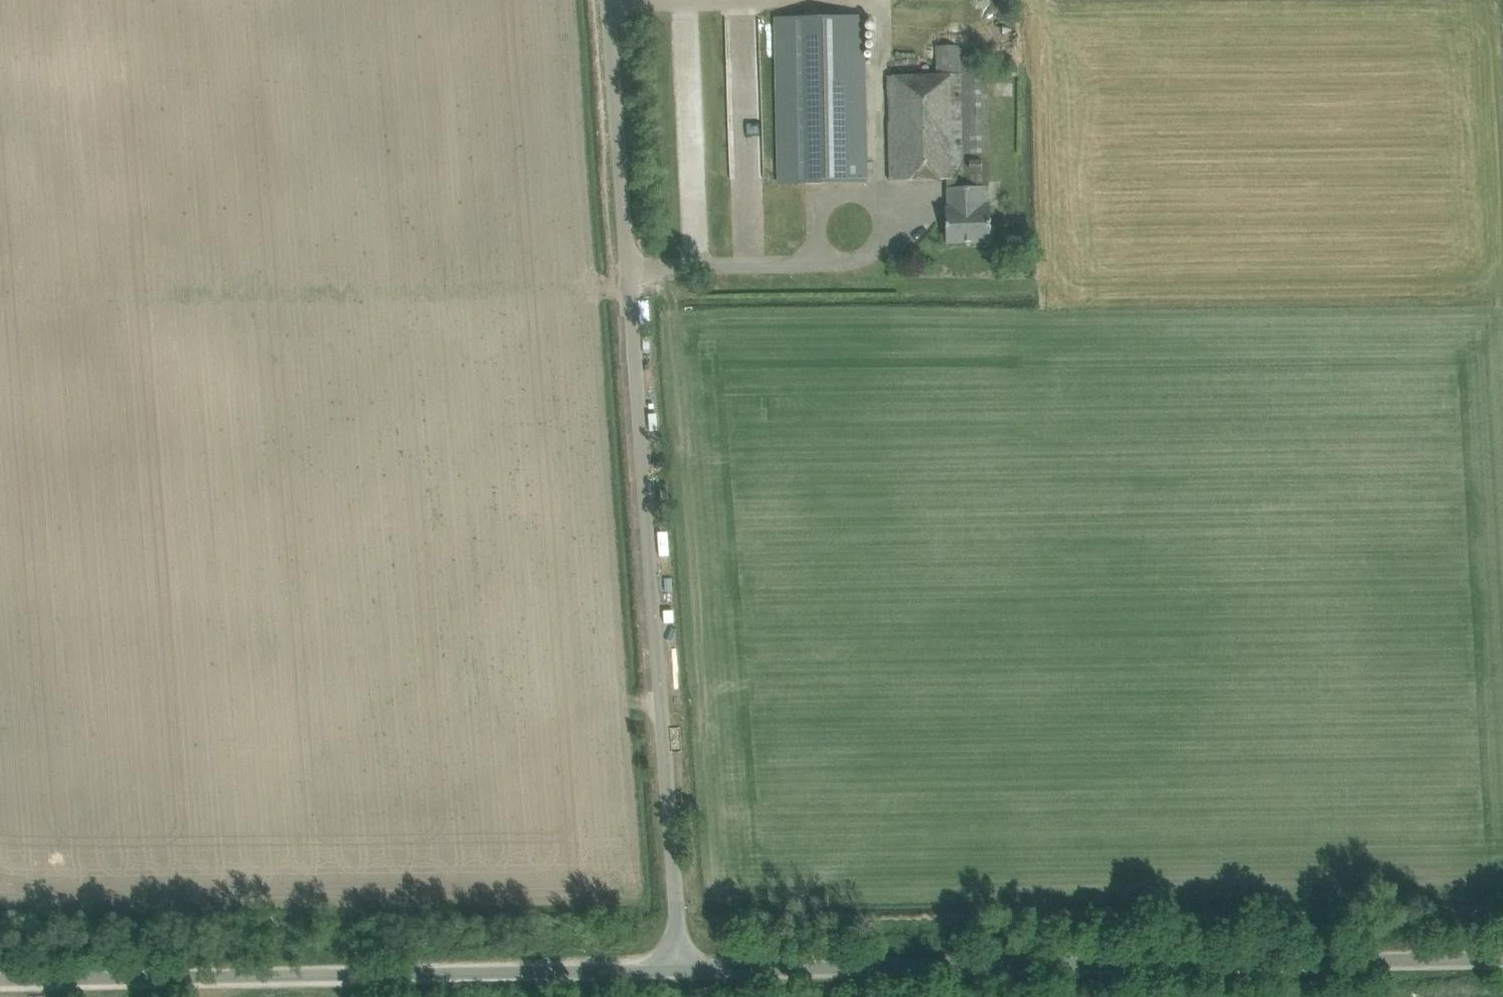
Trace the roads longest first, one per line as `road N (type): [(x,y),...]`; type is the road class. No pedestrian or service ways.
road 1 (unclassified): [(687,961),(591,0)]
road 2 (unclassified): [(687,961),(1502,951)]
road 3 (unclassified): [(0,970),(687,961)]

